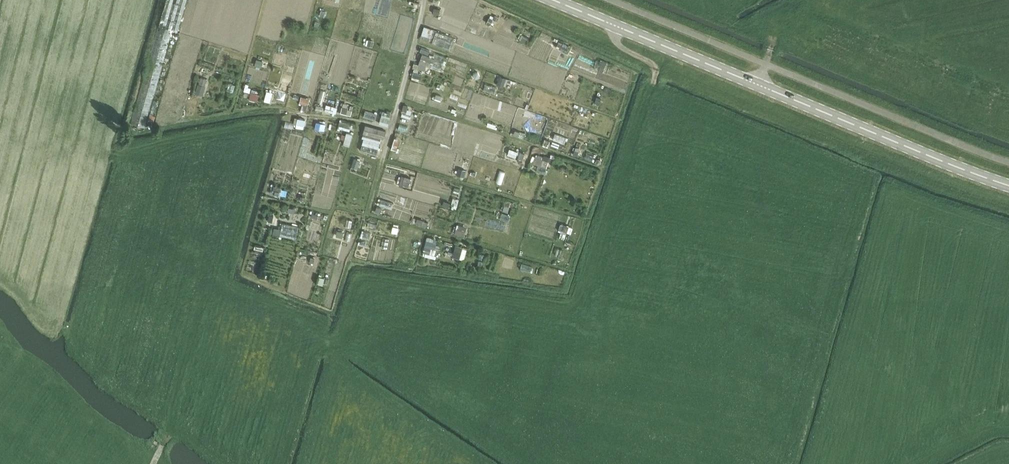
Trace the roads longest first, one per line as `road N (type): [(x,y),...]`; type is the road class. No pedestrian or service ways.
road 1 (secondary): [(551,0),(1008,187)]

